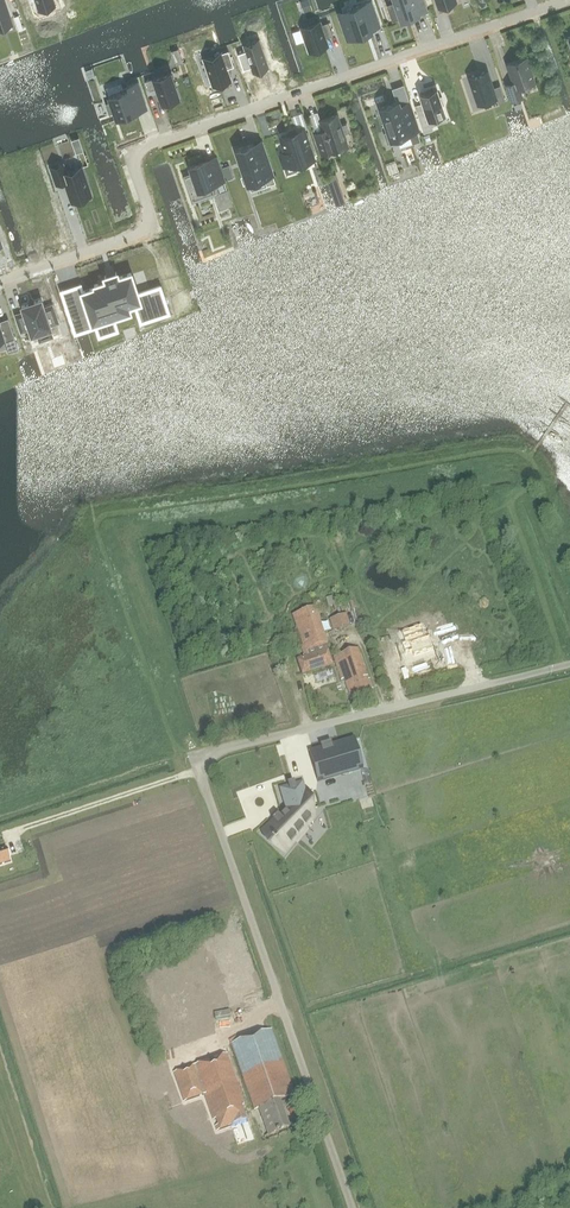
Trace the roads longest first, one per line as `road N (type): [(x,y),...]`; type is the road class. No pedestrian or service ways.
road 1 (unclassified): [(353,1207),(196,758),(569,665)]
road 2 (residential): [(568,0),(137,148),(131,157),(151,222),(146,231),(0,281)]

